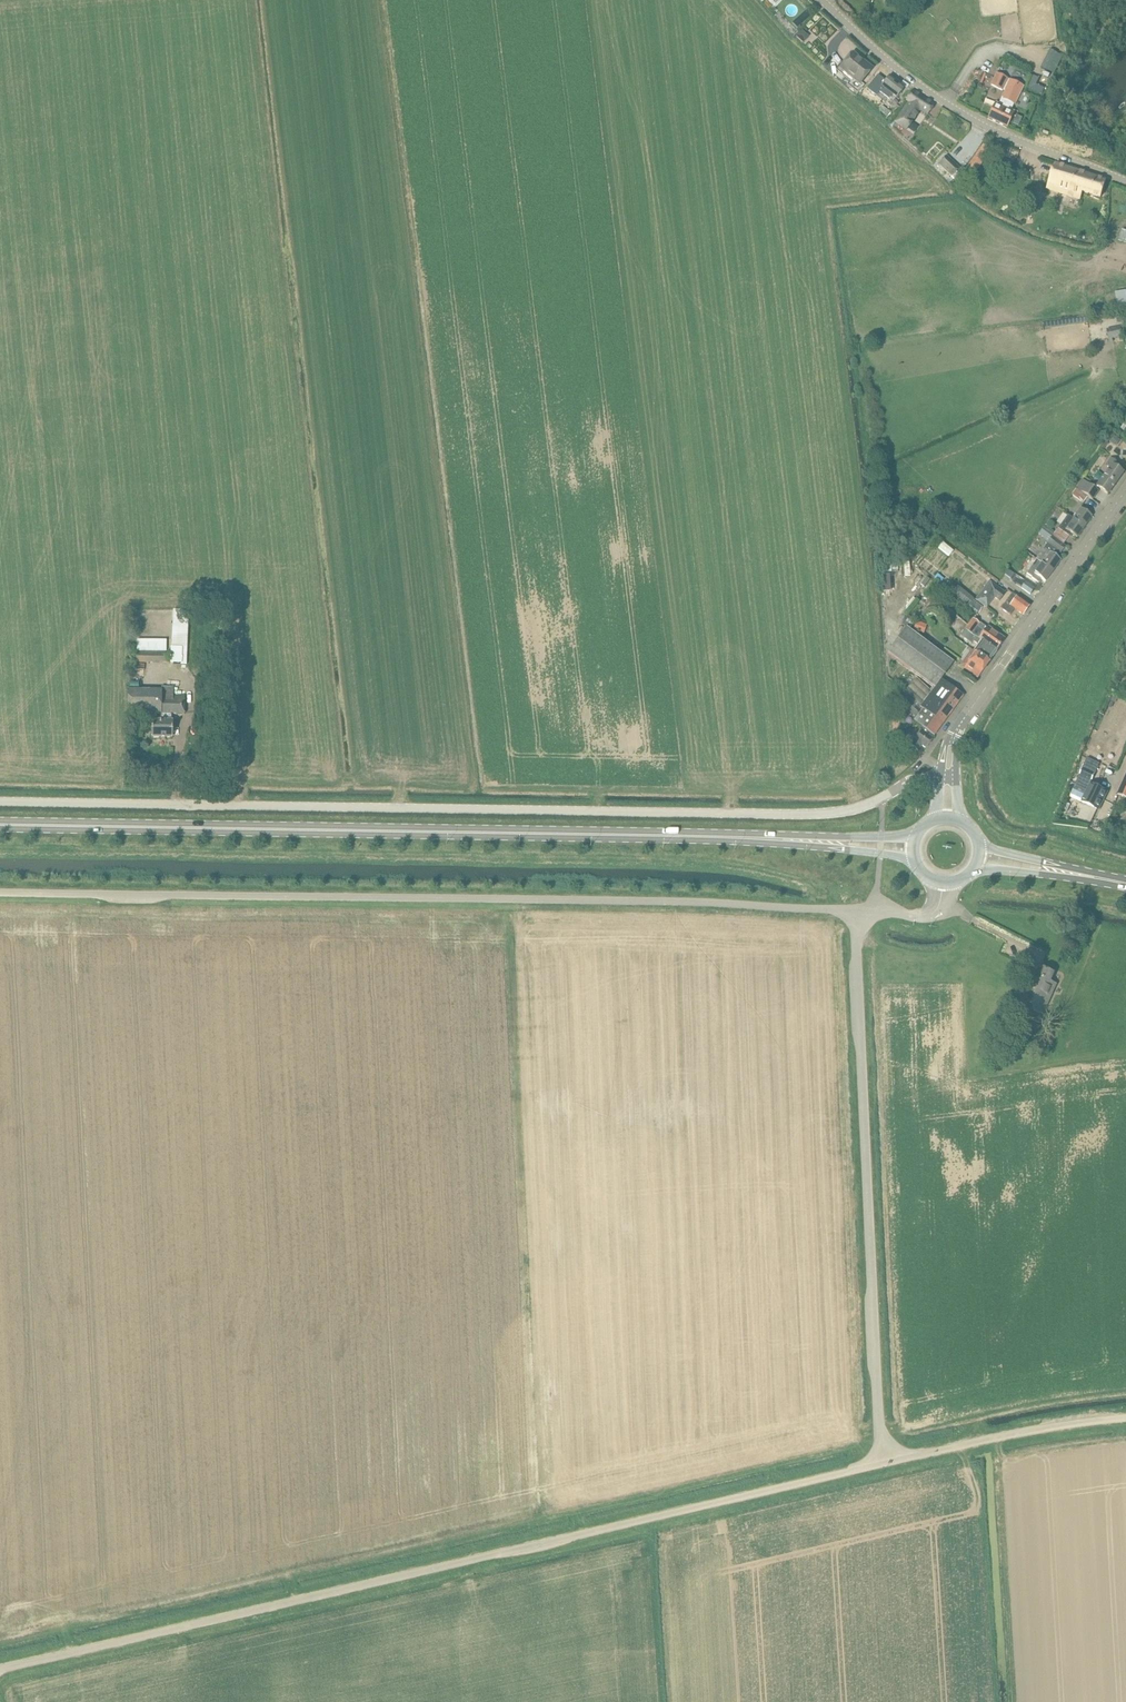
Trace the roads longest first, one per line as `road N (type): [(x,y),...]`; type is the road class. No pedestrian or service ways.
road 1 (unclassified): [(0,801),(827,814),(940,779)]
road 2 (unclassified): [(0,1672),(887,1462)]
road 3 (unclassified): [(871,907),(0,892)]
road 4 (primary): [(736,840),(0,824)]
road 5 (unclassified): [(871,907),(856,941),(857,997),(887,1462)]
road 6 (tertiary): [(1125,180),(961,116),(817,0)]
road 7 (tertiary): [(955,732),(1125,489)]
road 8 (unclassified): [(887,1462),(1125,1421)]
road 9 (primary): [(918,837),(736,840)]
road 10 (primary): [(736,840),(915,860)]
road 11 (primary): [(975,868),(1125,888)]
road 12 (primary): [(1125,883),(979,848)]

